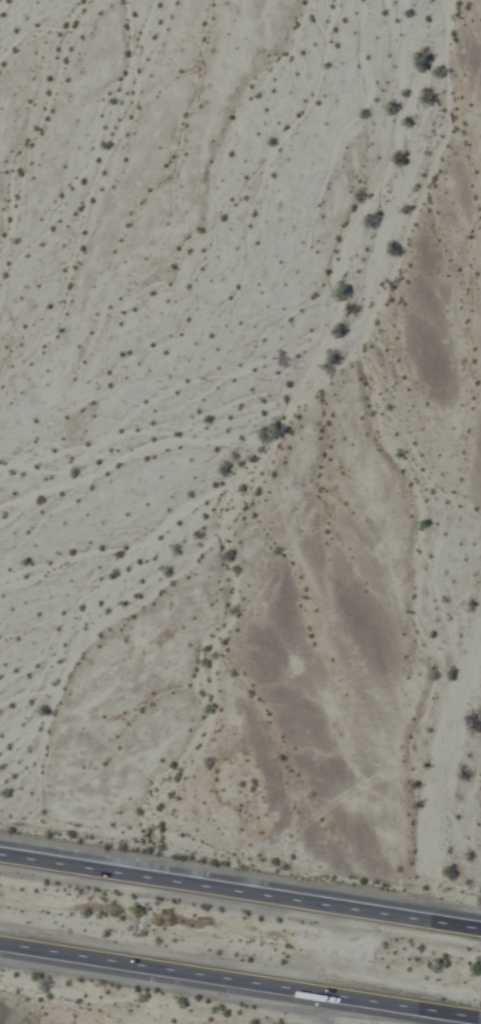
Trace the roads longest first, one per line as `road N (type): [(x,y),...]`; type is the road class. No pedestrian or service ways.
road 1 (motorway): [(480,925),(0,850)]
road 2 (motorway): [(0,949),(480,1023)]

